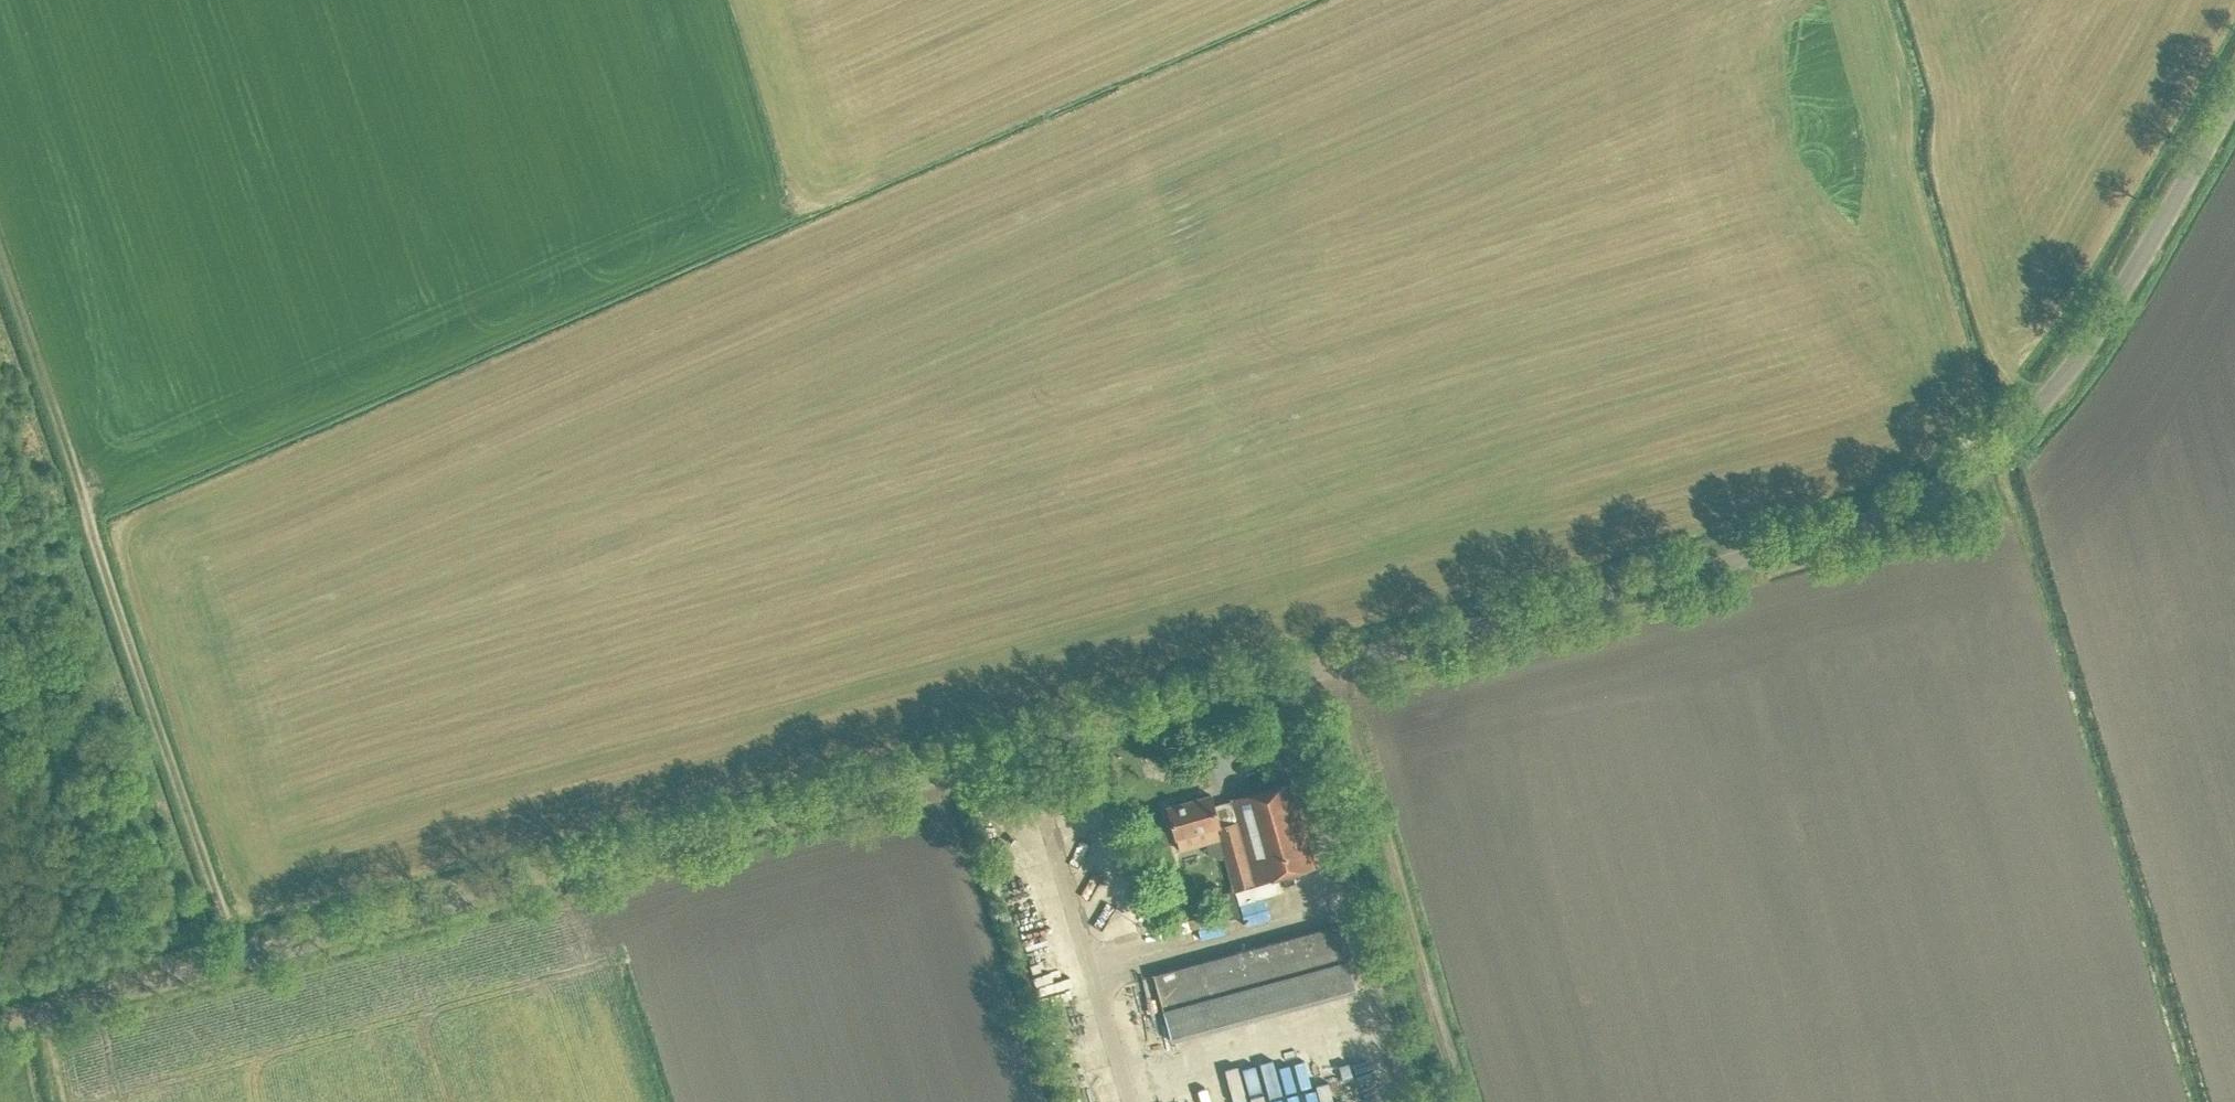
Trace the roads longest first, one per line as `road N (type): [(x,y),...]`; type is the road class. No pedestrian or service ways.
road 1 (unclassified): [(0,1024),(1842,529),(1911,502),(1974,465),(2081,352),(2234,103)]
road 2 (track): [(240,959),(0,271)]
road 3 (track): [(1467,1101),(1335,664)]

